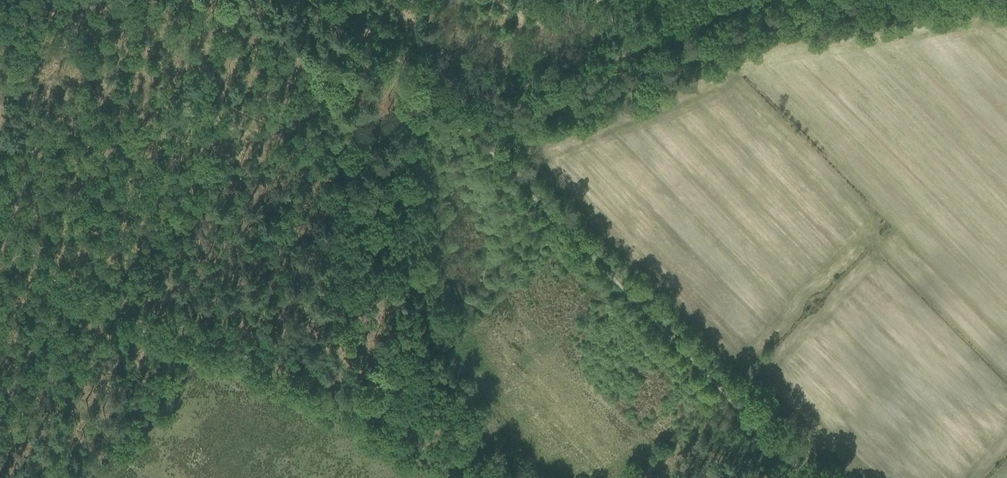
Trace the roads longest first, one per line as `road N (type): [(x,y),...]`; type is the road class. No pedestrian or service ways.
road 1 (track): [(441,95),(826,477)]
road 2 (track): [(0,200),(30,244),(77,288),(329,407),(449,477)]
road 3 (track): [(751,0),(553,79),(441,95)]
road 4 (track): [(349,0),(441,95)]

